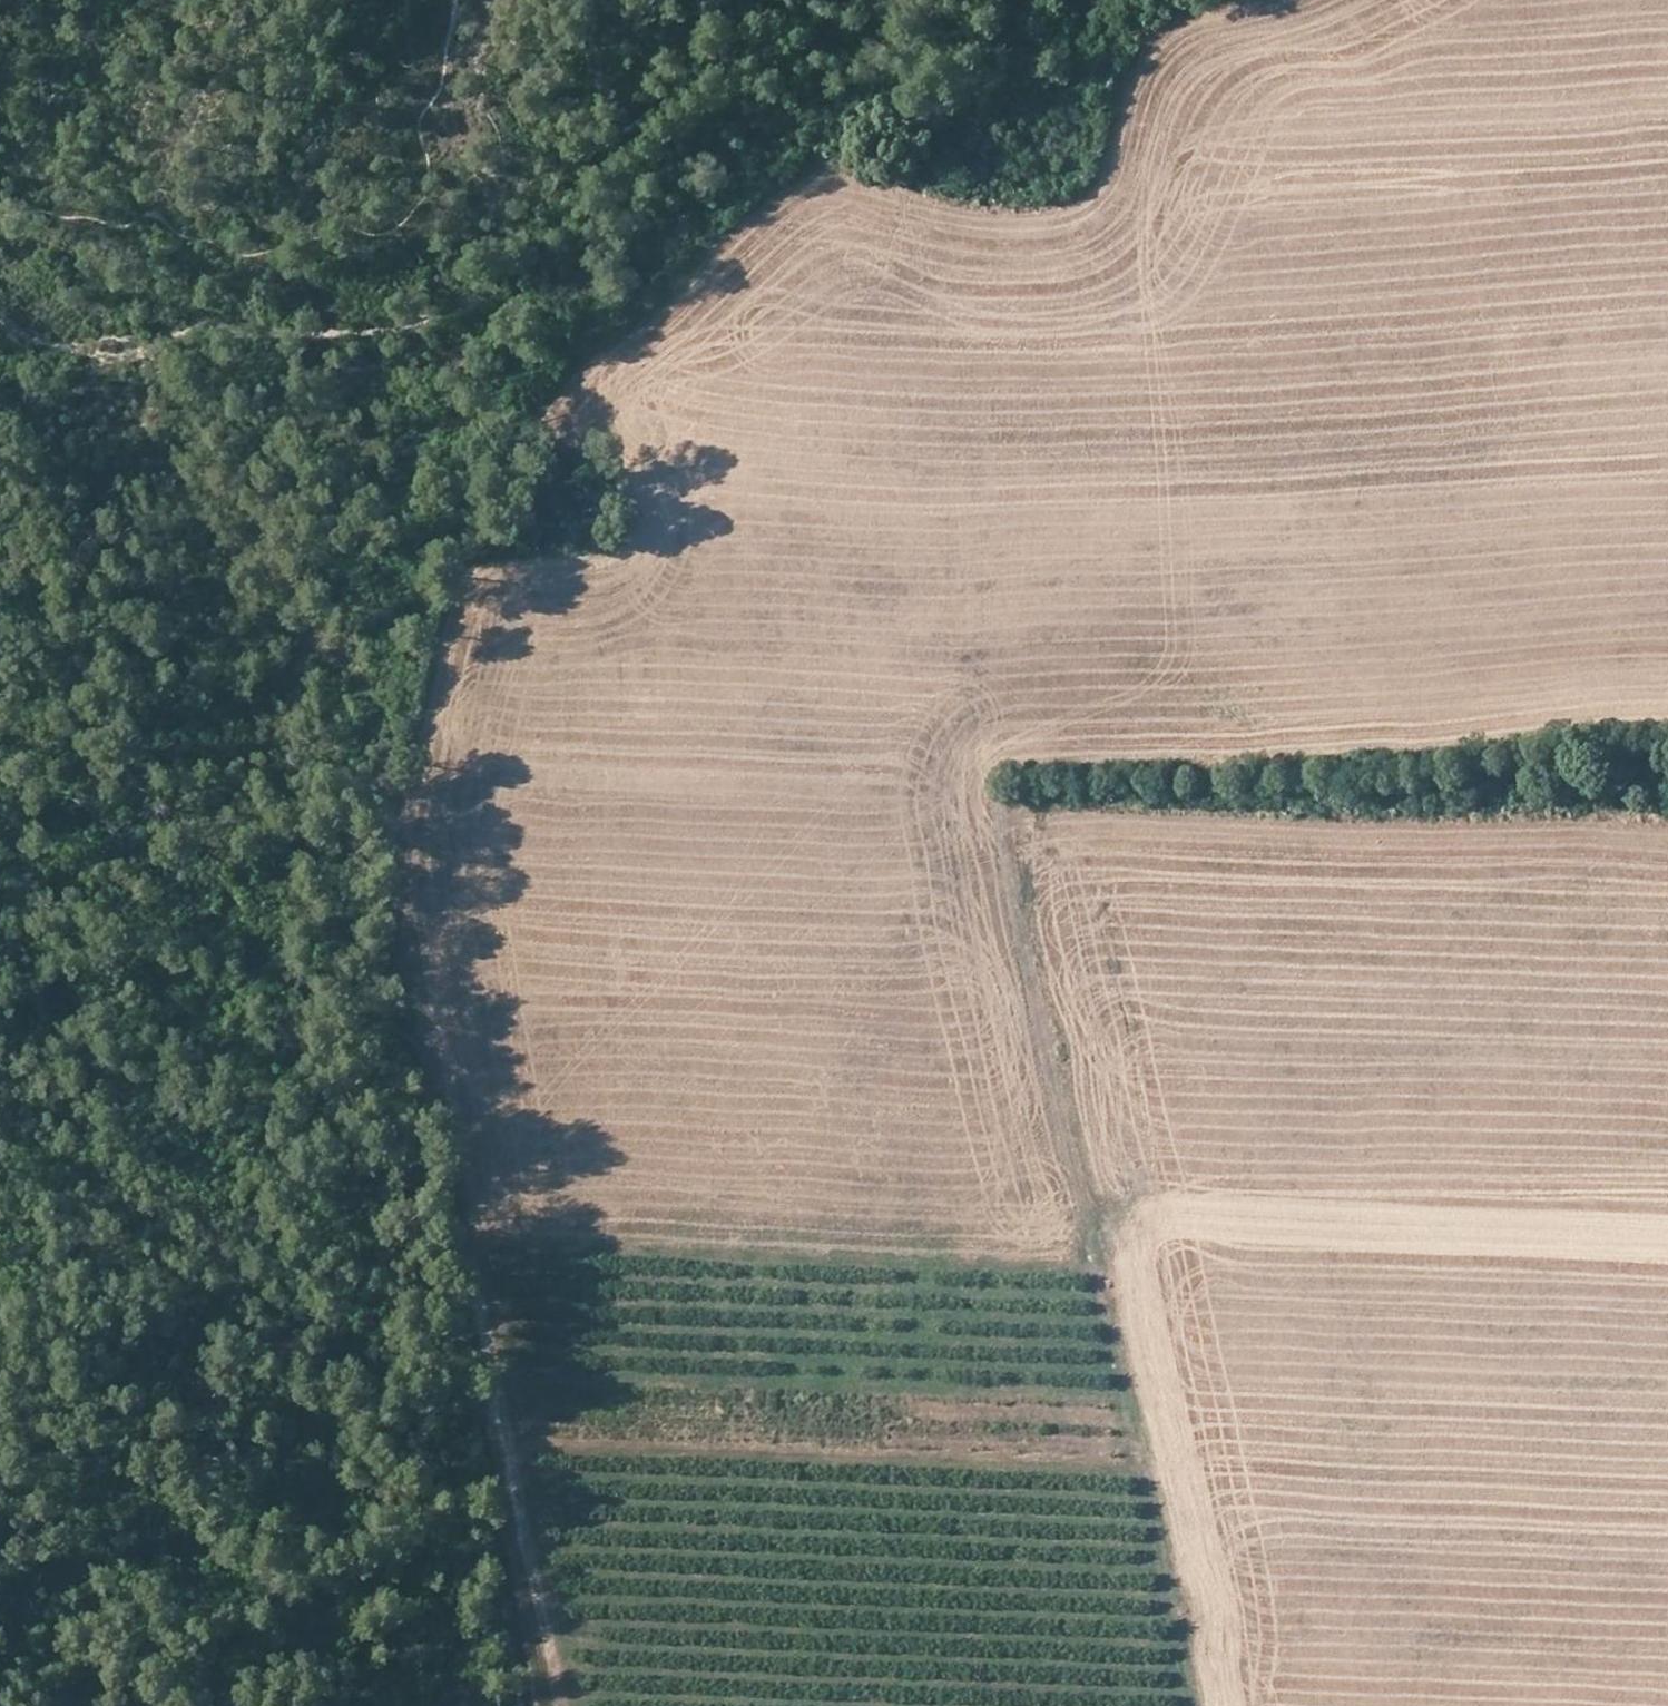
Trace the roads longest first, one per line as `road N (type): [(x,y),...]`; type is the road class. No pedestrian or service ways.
road 1 (track): [(560,1705),(409,922)]
road 2 (track): [(1190,1705),(1096,1260)]

